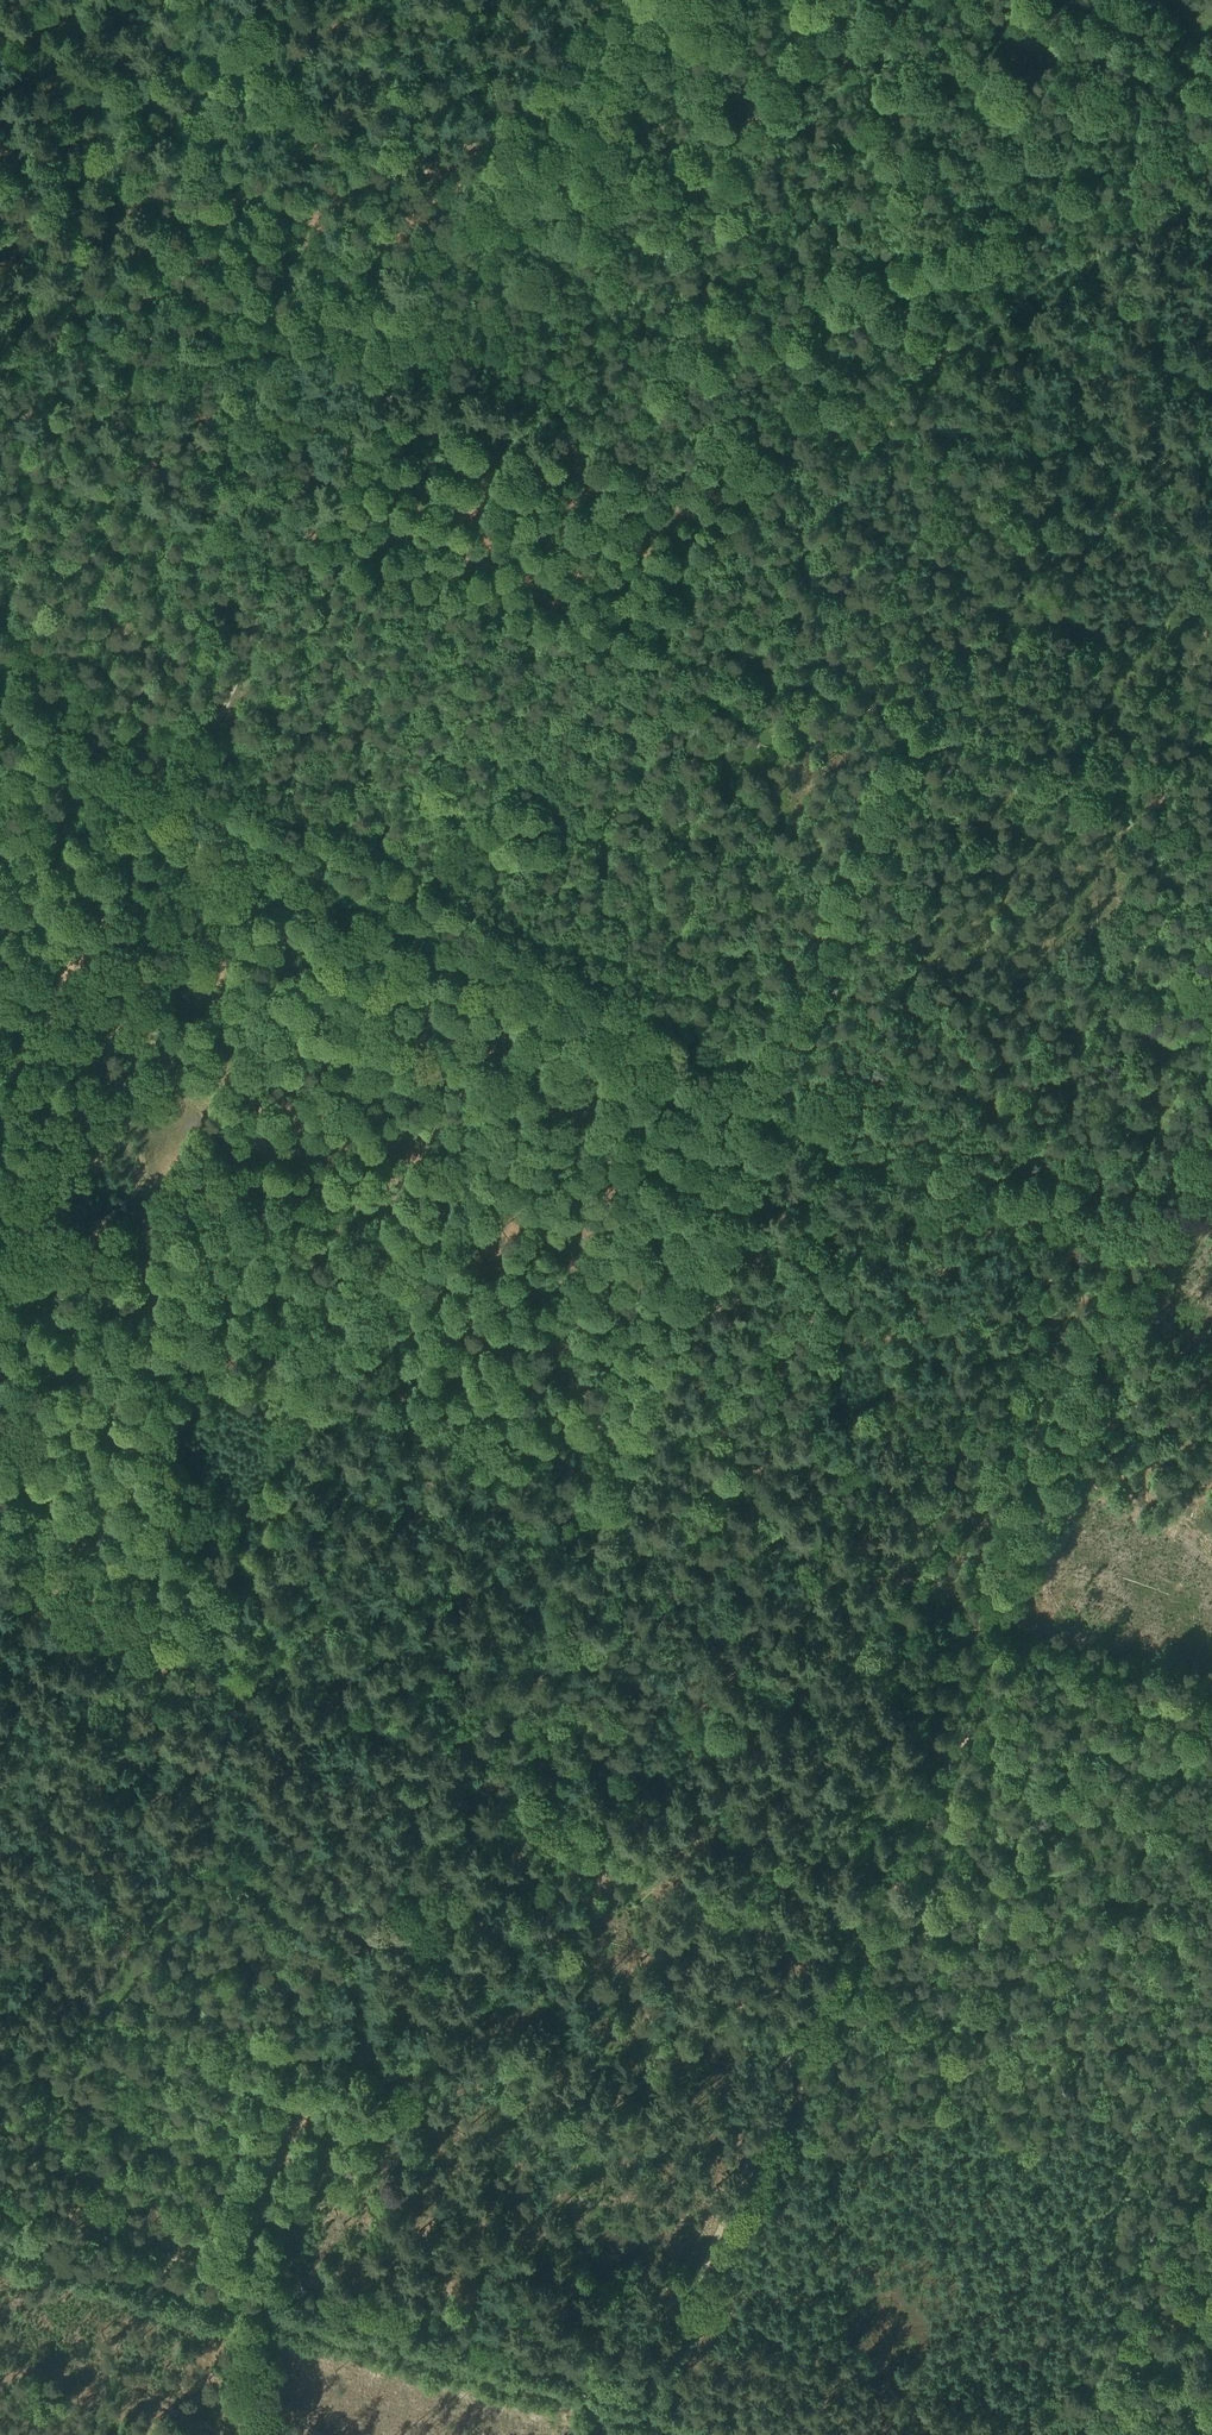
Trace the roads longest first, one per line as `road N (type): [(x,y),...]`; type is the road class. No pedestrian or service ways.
road 1 (track): [(655,2387),(828,1970),(881,1923),(890,1904),(1211,1141)]
road 2 (track): [(710,2434),(0,2236)]
road 3 (track): [(295,0),(121,247),(0,395)]
road 4 (track): [(187,760),(106,840),(0,1005)]
road 5 (track): [(1062,0),(1211,82)]
road 6 (track): [(260,2306),(240,2434)]

